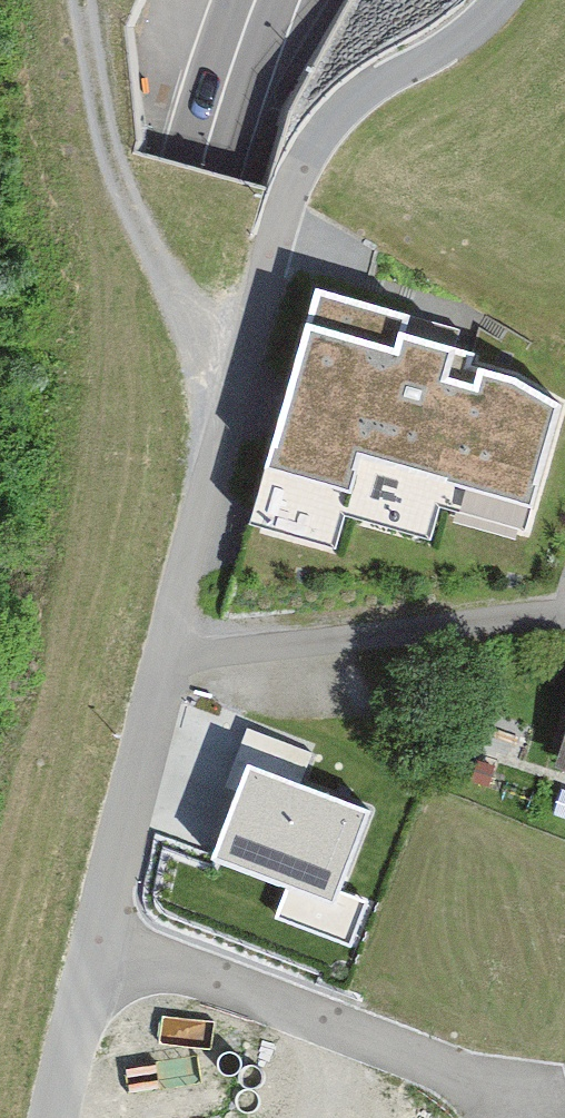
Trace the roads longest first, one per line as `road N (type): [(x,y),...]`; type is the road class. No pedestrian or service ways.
road 1 (trunk): [(257,0),(202,173),(147,487),(122,672),(108,882),(106,1117)]
road 2 (unclassified): [(102,942),(294,184),(330,126),(377,86),(505,0)]
road 3 (residential): [(102,942),(465,1075),(507,1117)]
road 4 (unclassified): [(56,1117),(102,942)]

